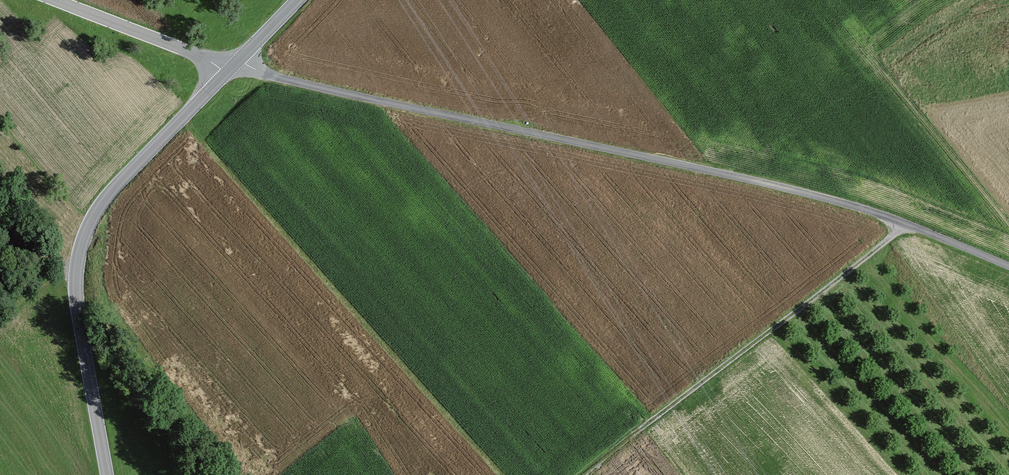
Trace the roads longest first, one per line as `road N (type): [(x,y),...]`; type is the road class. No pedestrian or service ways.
road 1 (unclassified): [(234,69),(785,190),(906,225),(1008,267)]
road 2 (track): [(184,118),(503,474)]
road 3 (tertiary): [(234,69),(107,194),(81,239),(72,291),(107,474)]
road 4 (track): [(906,225),(586,474)]
road 5 (unclassified): [(47,0),(234,69)]

